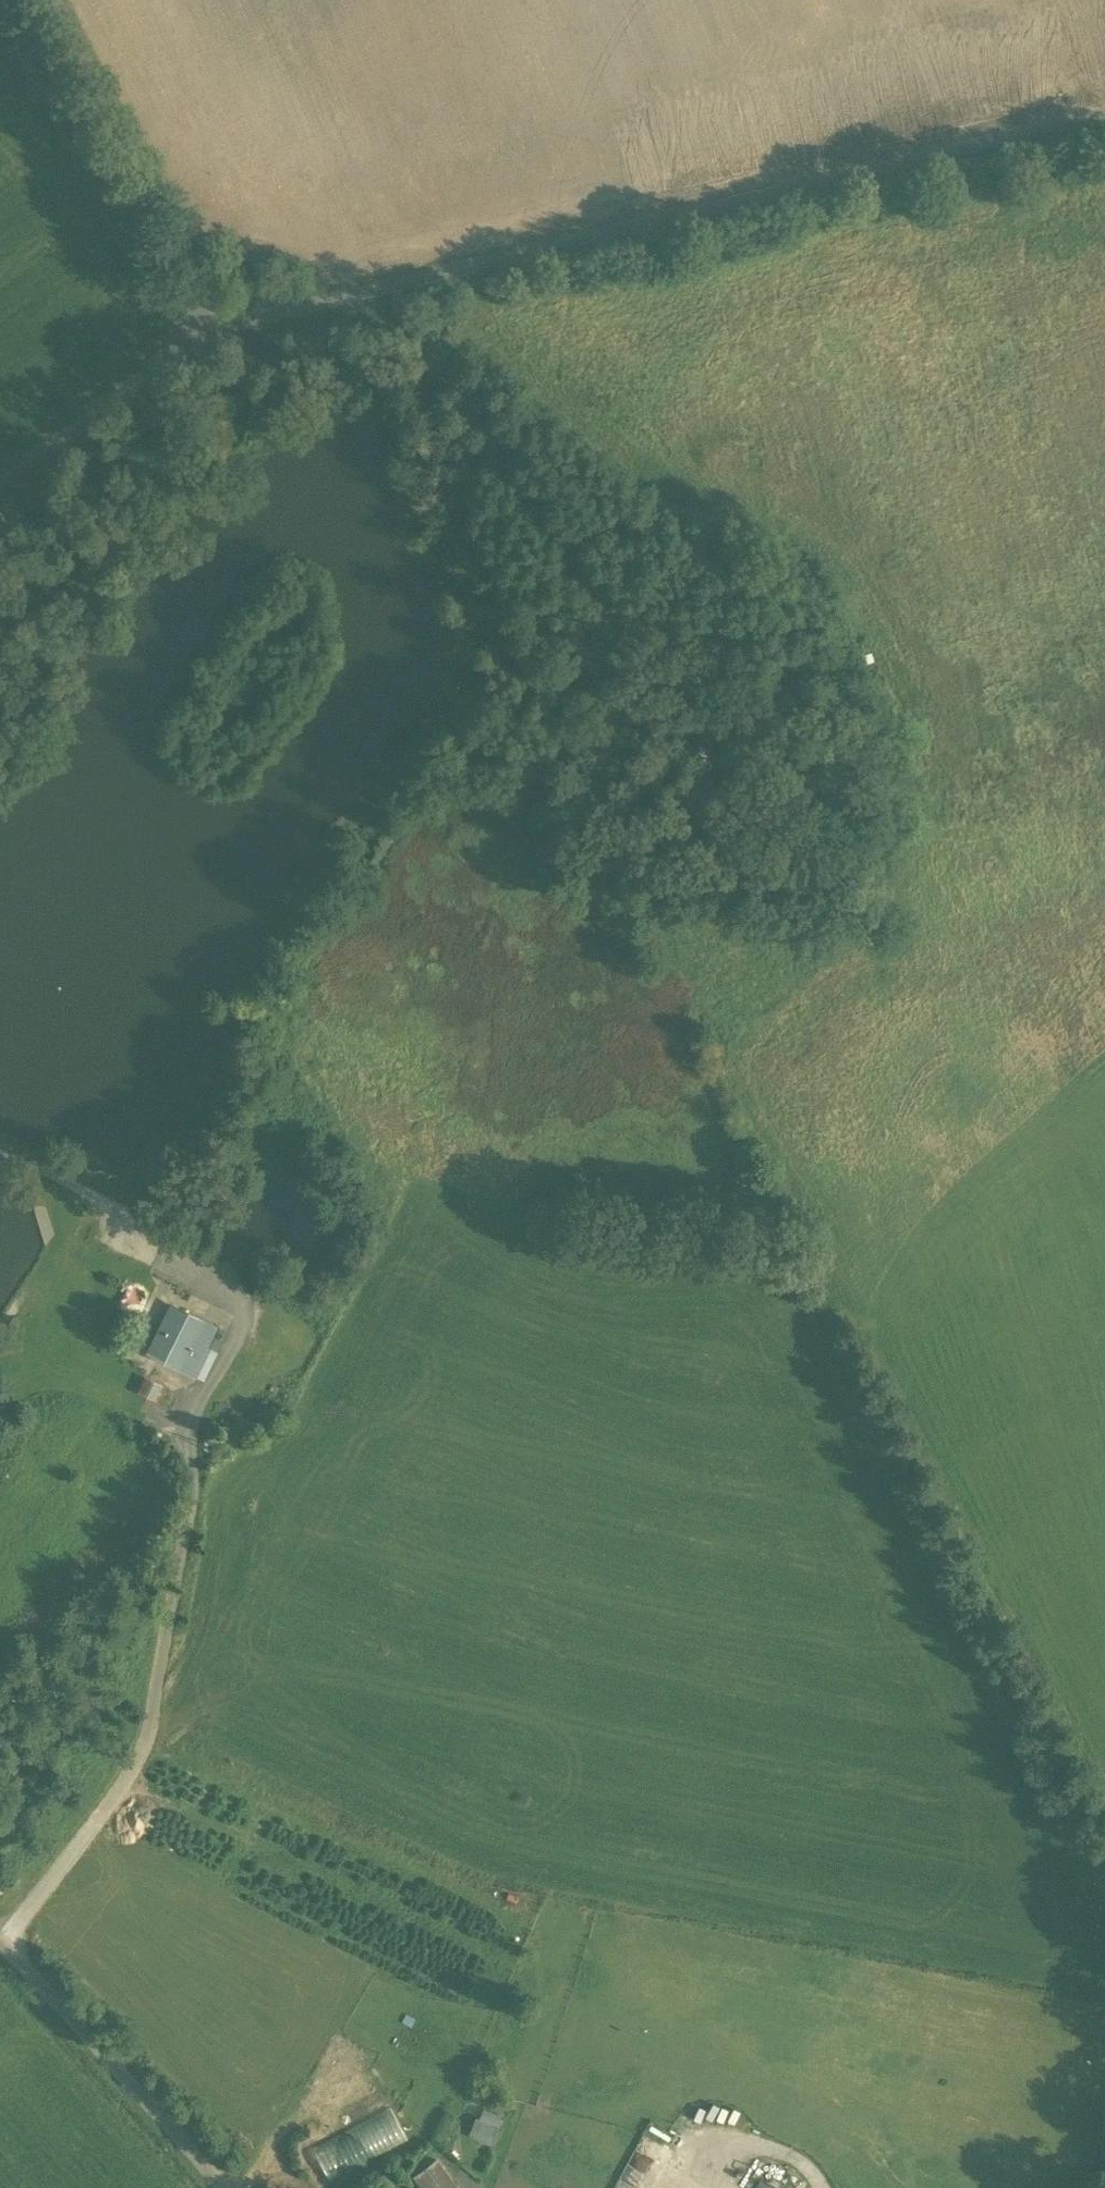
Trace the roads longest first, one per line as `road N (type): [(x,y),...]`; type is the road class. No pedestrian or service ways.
road 1 (unclassified): [(1104,107),(224,324)]
road 2 (unclassified): [(224,324),(61,0)]
road 3 (unclassified): [(0,1944),(40,1978),(222,2187)]
road 4 (unclassified): [(224,324),(145,367),(0,477)]

